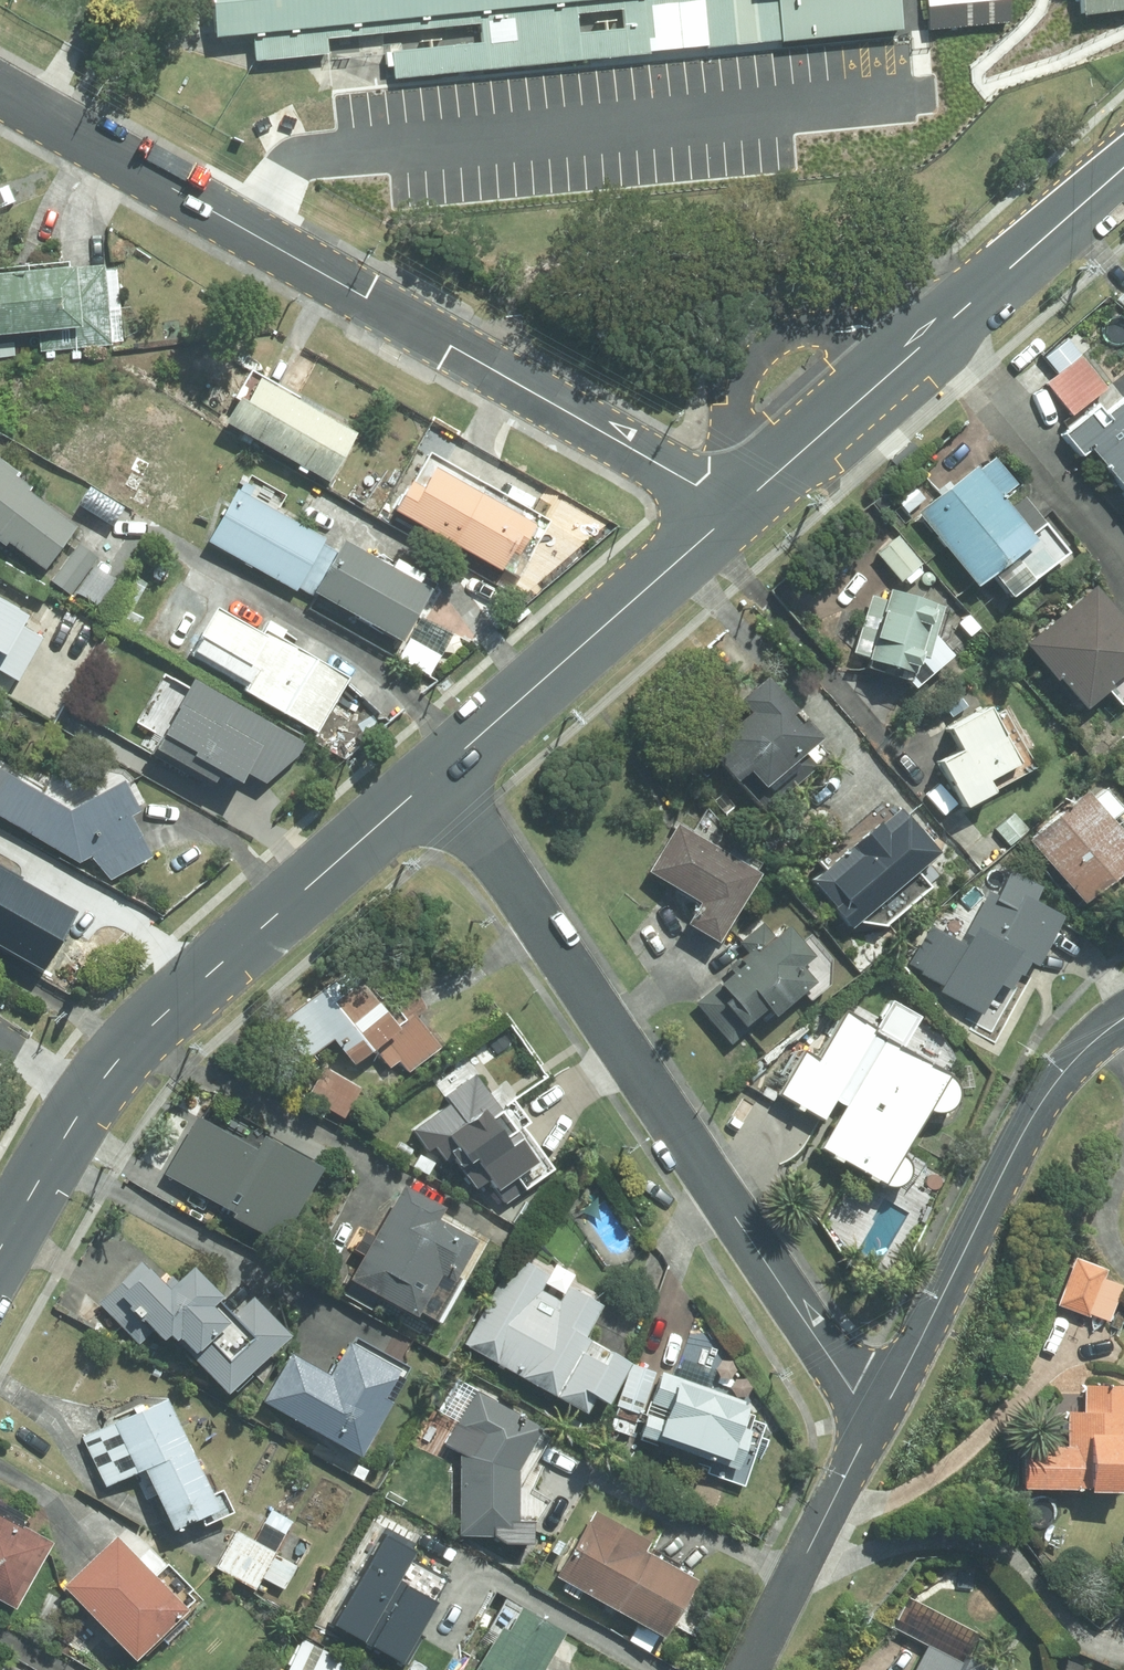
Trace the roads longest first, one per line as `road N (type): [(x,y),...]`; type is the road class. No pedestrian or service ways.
road 1 (residential): [(0,93),(733,506)]
road 2 (residential): [(433,772),(870,1425)]
road 3 (secondary): [(0,1246),(87,1093),(213,967),(433,772)]
road 4 (secondary): [(733,506),(1123,169)]
road 5 (residential): [(870,1425),(1040,1101),(1123,1019)]
road 6 (secondary): [(433,772),(733,506)]
road 7 (residential): [(749,1669),(870,1425)]

